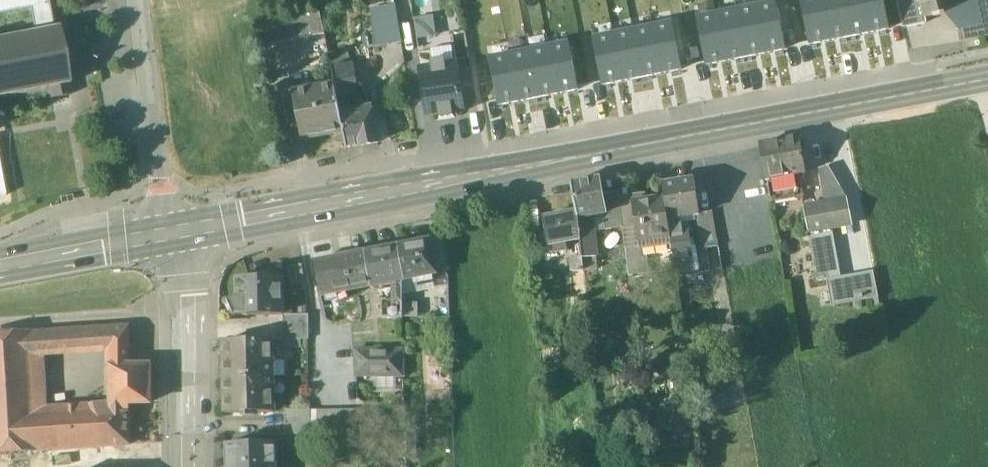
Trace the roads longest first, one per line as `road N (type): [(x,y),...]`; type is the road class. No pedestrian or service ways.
road 1 (secondary): [(171,232),(987,79)]
road 2 (residential): [(183,466),(183,295),(171,232)]
road 3 (residential): [(171,232),(139,0)]
road 4 (secondary): [(0,265),(171,232)]

